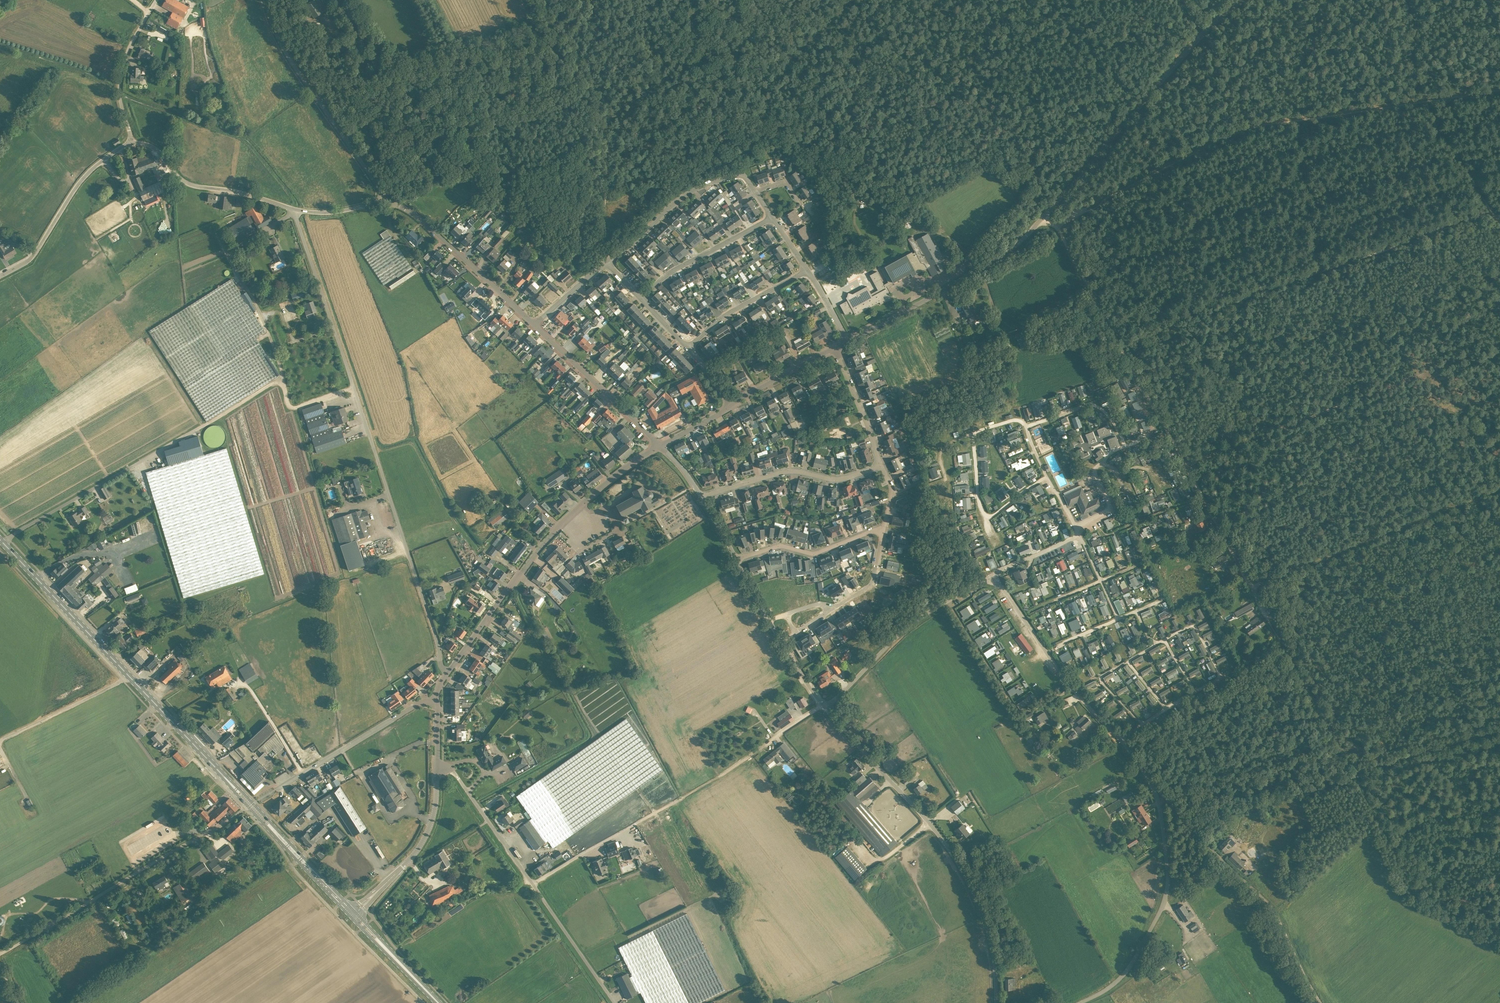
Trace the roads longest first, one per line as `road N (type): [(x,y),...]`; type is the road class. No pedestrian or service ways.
road 1 (tertiary): [(849,341),(1002,254),(1045,216),(1199,32),(1238,0)]
road 2 (unclassified): [(444,678),(293,209)]
road 3 (unclassified): [(1154,784),(993,576),(904,630),(823,707)]
road 4 (primary): [(251,805),(0,540)]
road 5 (unclassified): [(997,1002),(997,965),(982,914),(951,852),(823,707)]
road 6 (unclassified): [(532,884),(715,780),(823,707)]
road 7 (track): [(1499,343),(1186,465)]
road 8 (track): [(1499,936),(1419,894),(1307,687)]
road 9 (tertiary): [(444,678),(553,534),(661,445)]
road 10 (unclassified): [(245,809),(0,953)]
road 11 (unclassified): [(1321,1002),(1269,907),(1154,784)]
road 12 (track): [(1251,587),(1499,490)]
road 13 (track): [(1177,163),(1255,127),(1429,102)]
road 14 (unclassified): [(1076,1002),(1121,977),(1164,904),(1164,831),(1154,784)]
road 15 (track): [(1251,587),(1135,372)]
road 16 (unclassified): [(382,202),(283,47),(265,0)]
road 17 (track): [(952,598),(875,669),(929,751)]
road 18 (unclassified): [(534,324),(417,216),(382,202)]
road 19 (unclassified): [(133,144),(83,180),(43,246),(0,278)]
road 20 (unclassified): [(267,795),(434,700)]
road 21 (residential): [(702,496),(791,471),(843,479),(881,463)]
road 22 (track): [(1323,268),(1492,208)]
road 23 (unclassified): [(293,209),(188,184),(153,147),(133,144)]
road 24 (unclassified): [(661,445),(534,324)]
road 25 (unclassified): [(823,707),(736,559)]
road 26 (track): [(1135,372),(1056,224)]
road 27 (unclassified): [(642,299),(663,277),(773,217)]
road 28 (unclassified): [(607,262),(686,195),(734,175)]
road 29 (residential): [(736,559),(782,545),(814,554),(883,528)]
road 30 (unclassified): [(532,884),(451,769),(438,767)]
road 31 (track): [(1499,729),(1355,775)]
road 32 (primary): [(350,911),(251,805)]
road 33 (unclassified): [(614,1002),(532,884)]
road 34 (track): [(0,741),(128,676)]
road 35 (unclassified): [(688,348),(723,317),(807,269)]
road 36 (unclassified): [(133,144),(119,80),(150,10)]
road 37 (tertiary): [(382,887),(425,839),(438,767)]
road 38 (track): [(1056,224),(1177,163)]
road 39 (residential): [(881,463),(835,348)]

